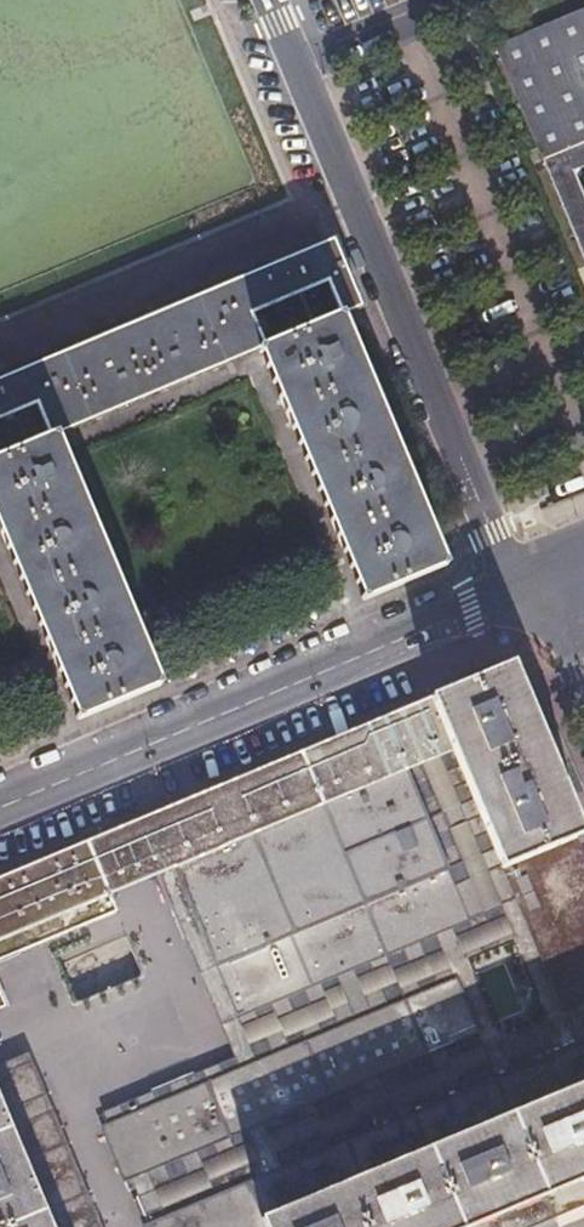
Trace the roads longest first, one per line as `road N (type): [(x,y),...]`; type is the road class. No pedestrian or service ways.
road 1 (residential): [(269,0),(520,591)]
road 2 (residential): [(0,810),(520,591)]

